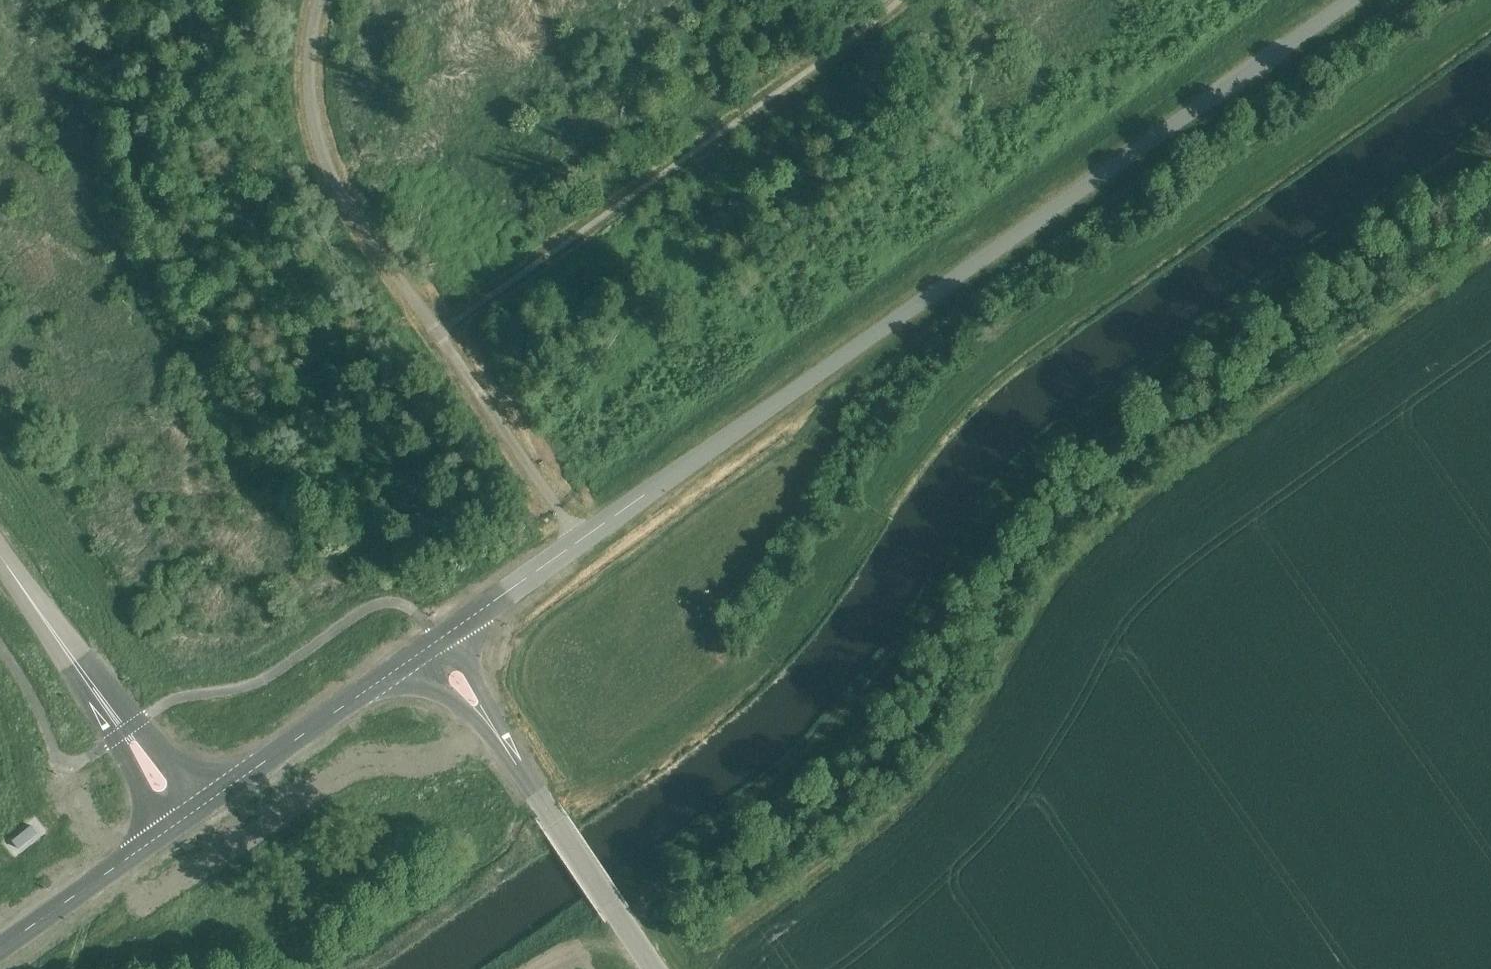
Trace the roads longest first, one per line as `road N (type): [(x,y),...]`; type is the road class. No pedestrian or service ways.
road 1 (unclassified): [(579,540),(1350,0)]
road 2 (unclassified): [(579,540),(331,177),(311,121),(310,46),(324,0)]
road 3 (tertiary): [(654,968),(491,724)]
road 4 (tertiary): [(201,805),(438,641)]
road 5 (tertiary): [(125,732),(0,552)]
road 6 (unclassified): [(0,945),(164,832)]
road 7 (unclassified): [(438,641),(579,540)]

